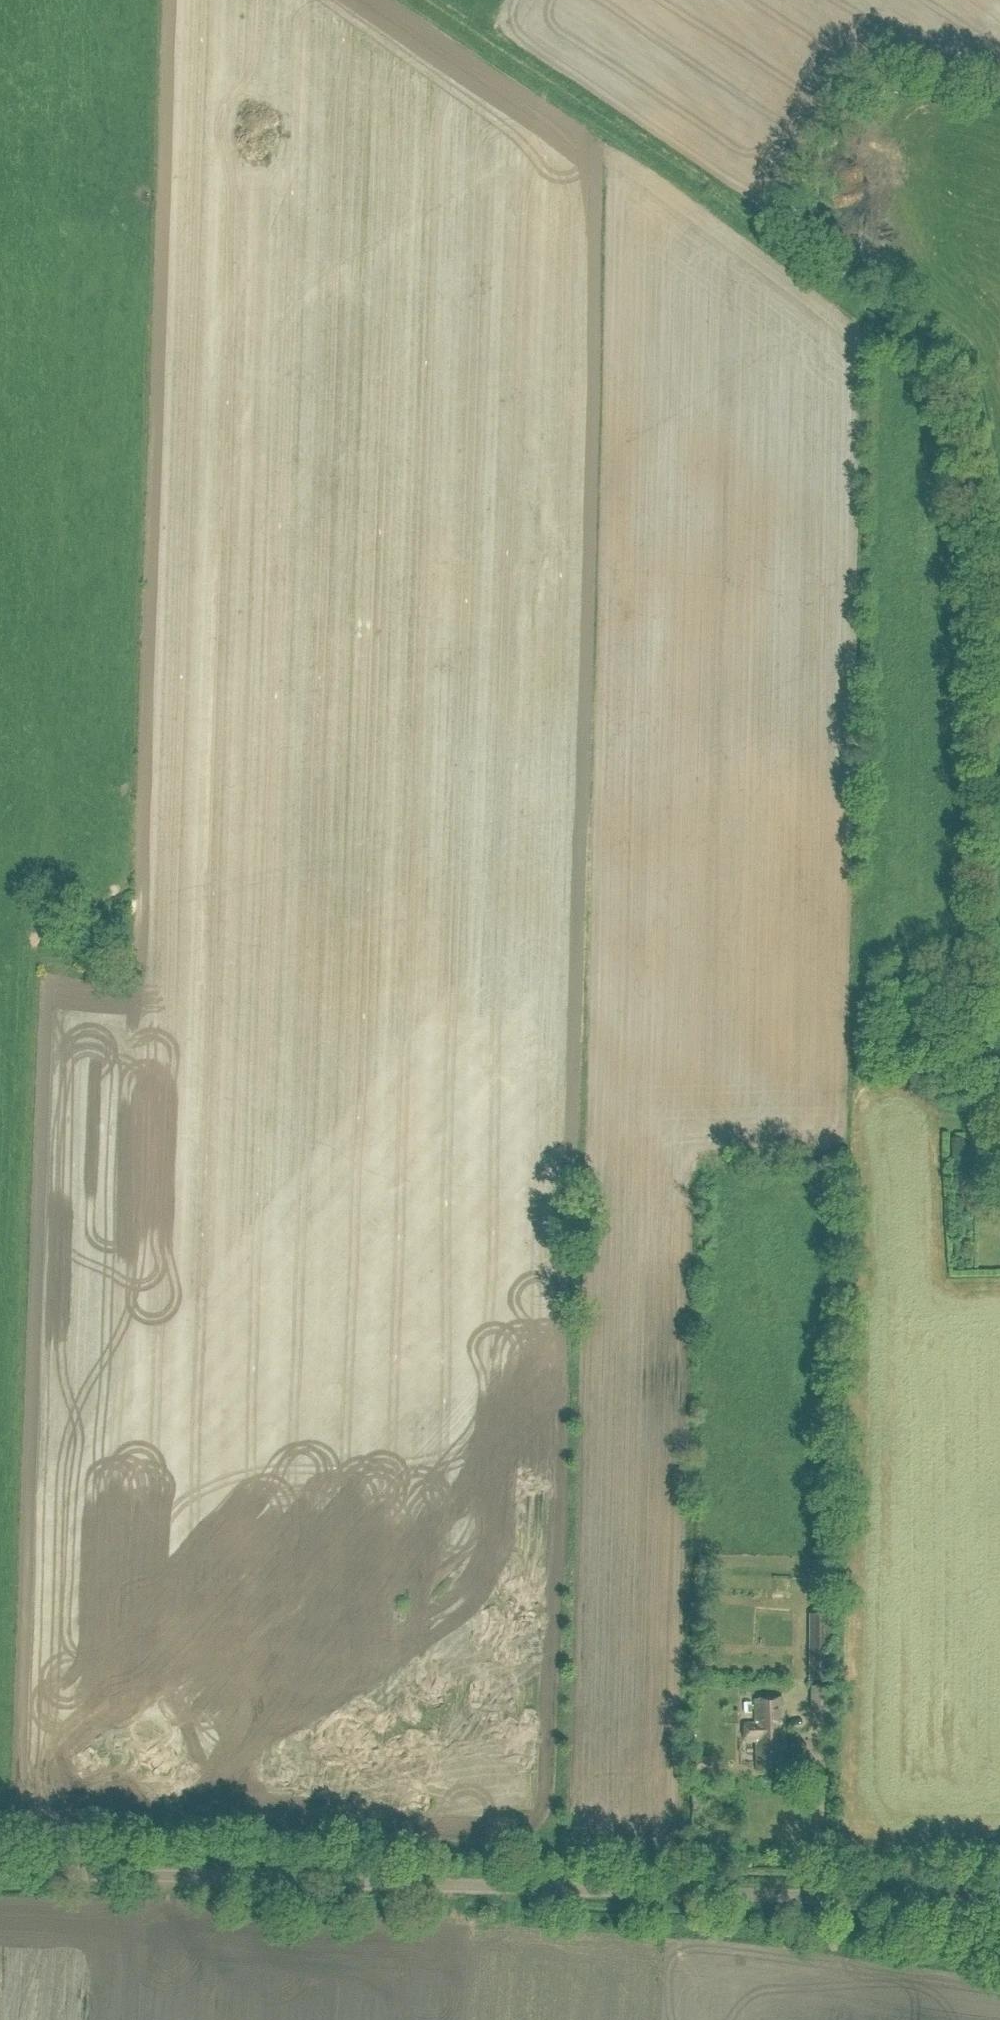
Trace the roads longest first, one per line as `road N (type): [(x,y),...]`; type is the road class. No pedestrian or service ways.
road 1 (unclassified): [(999,1903),(0,1873)]
road 2 (track): [(757,249),(392,0)]

